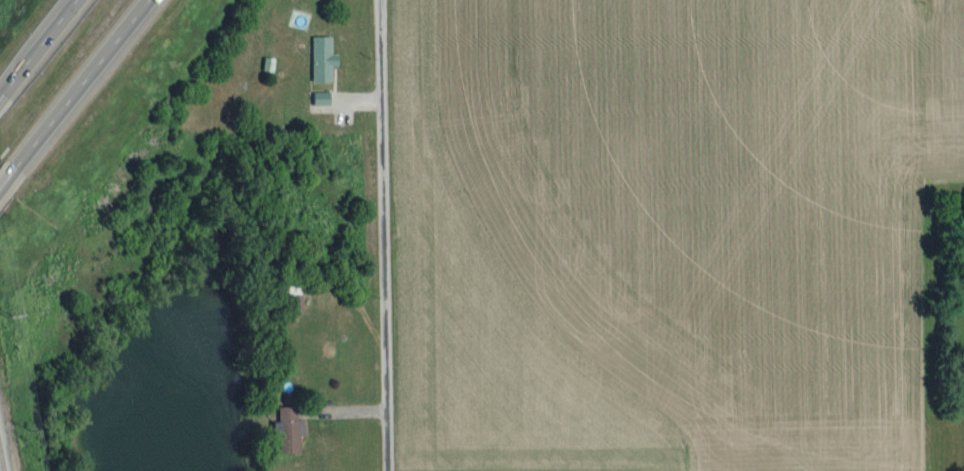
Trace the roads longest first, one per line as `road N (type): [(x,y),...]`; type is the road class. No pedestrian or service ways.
road 1 (residential): [(389,470),(381,0)]
road 2 (motorway): [(13,168),(145,0)]

